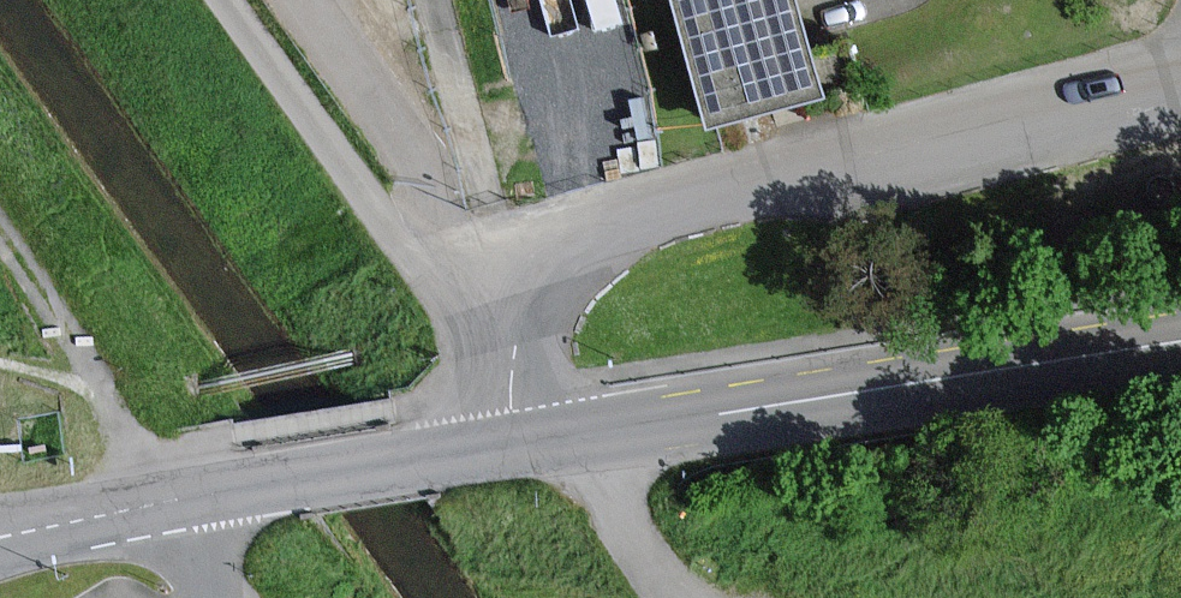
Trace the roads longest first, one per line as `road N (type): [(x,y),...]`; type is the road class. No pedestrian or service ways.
road 1 (tertiary): [(100,520),(1180,340)]
road 2 (track): [(0,244),(182,503)]
road 3 (track): [(681,597),(553,441)]

